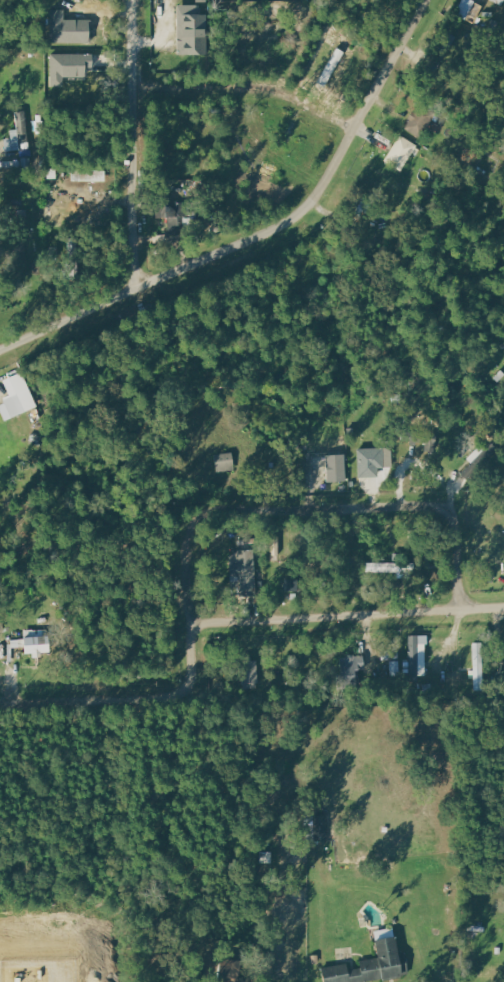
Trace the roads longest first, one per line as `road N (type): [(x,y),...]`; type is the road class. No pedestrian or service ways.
road 1 (residential): [(10,704),(184,695),(195,680),(190,542),(196,520),(211,511),(426,502),(444,508),(460,610)]
road 2 (residential): [(0,350),(307,209),(427,0)]
road 3 (residential): [(194,625),(503,608)]
road 4 (residential): [(145,285),(134,254),(143,103),(132,67),(134,0)]
road 5 (residential): [(141,84),(265,88),(353,132)]

